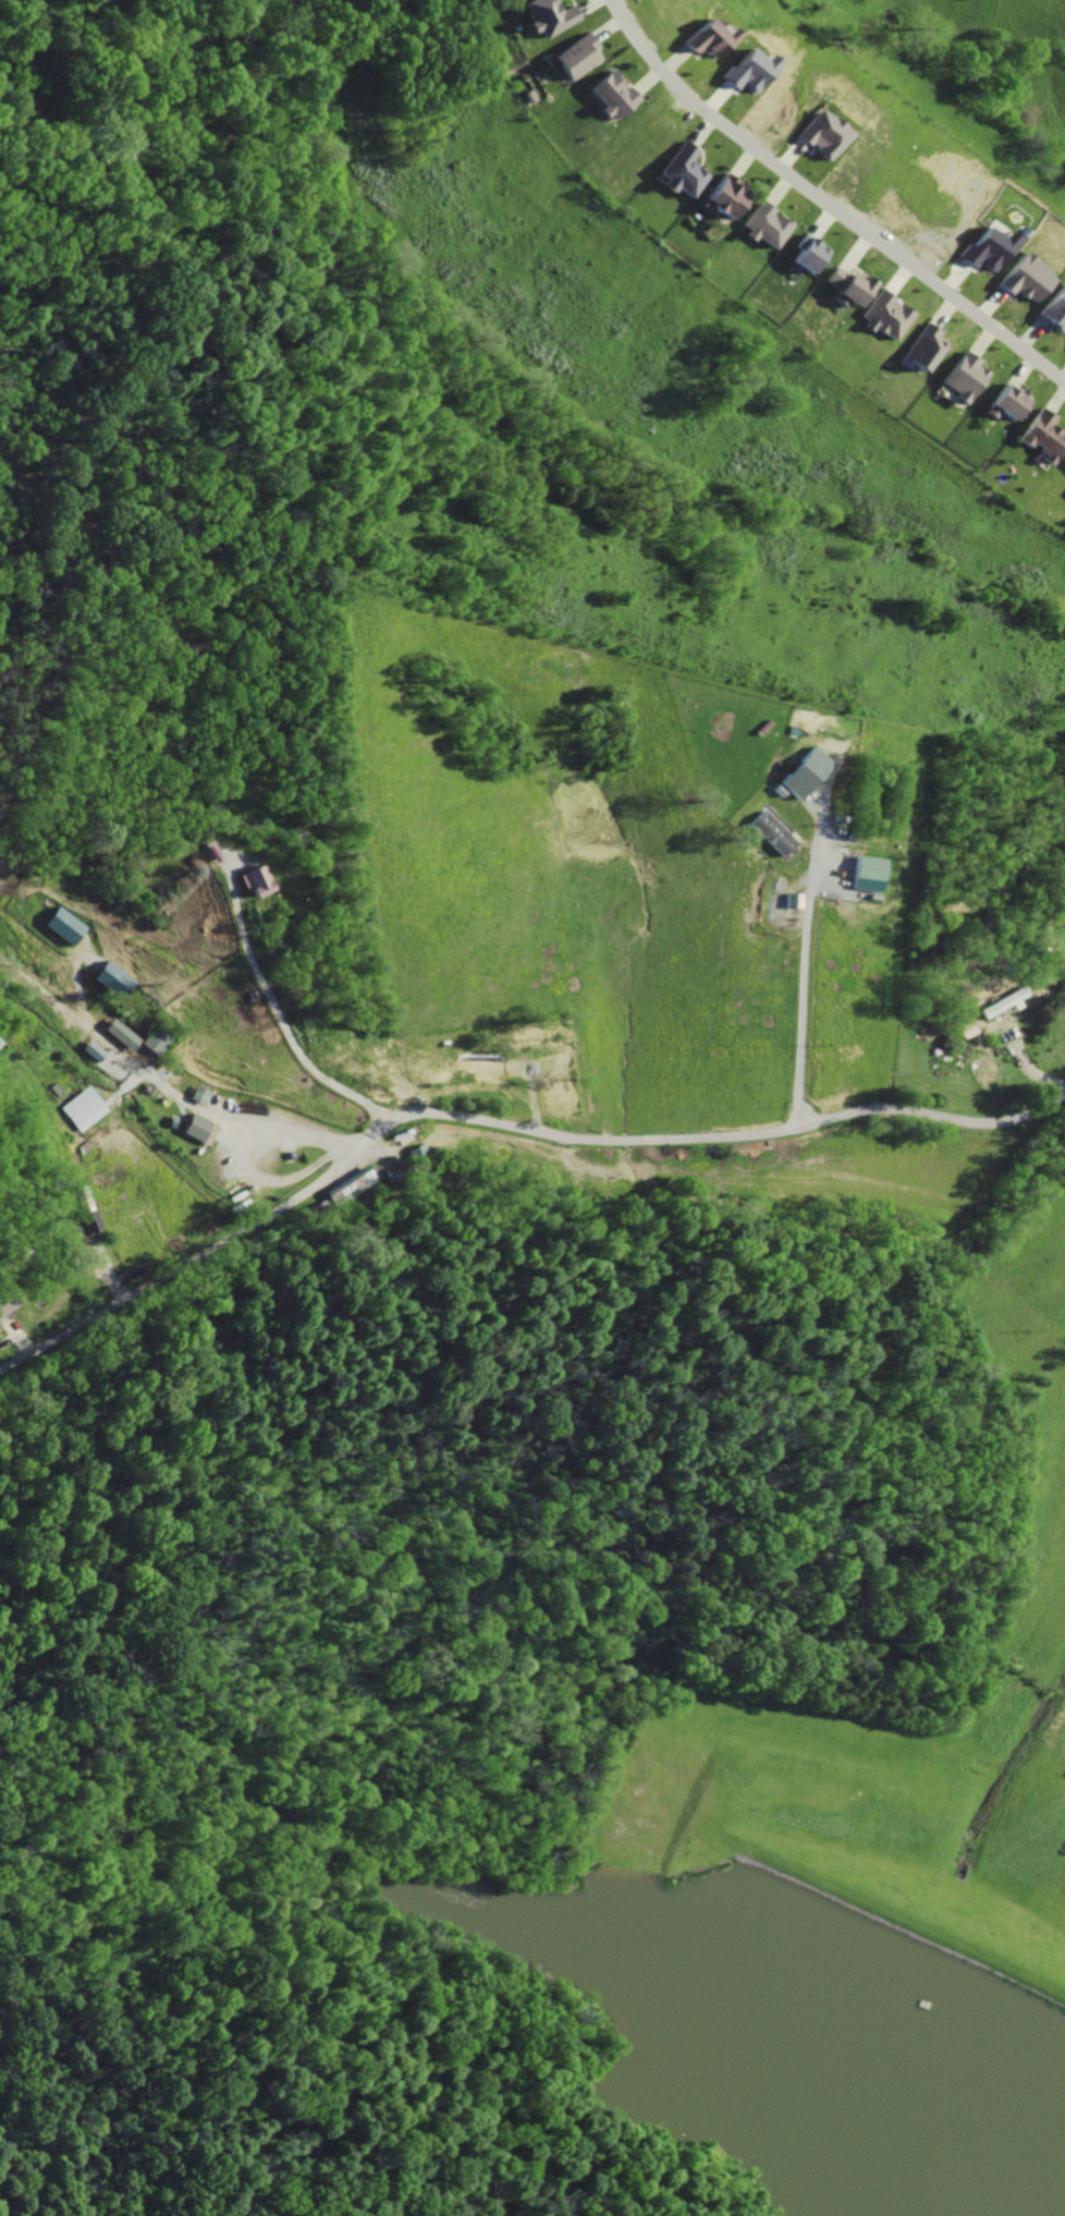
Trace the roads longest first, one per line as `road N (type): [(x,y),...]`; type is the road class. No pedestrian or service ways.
road 1 (residential): [(0,1369),(262,1221),(412,1113),(552,1136),(648,1141),(769,1134),(885,1108),(986,1122),(1026,1116),(1064,1093)]
road 2 (residential): [(611,0),(663,76),(715,123),(1064,383)]

